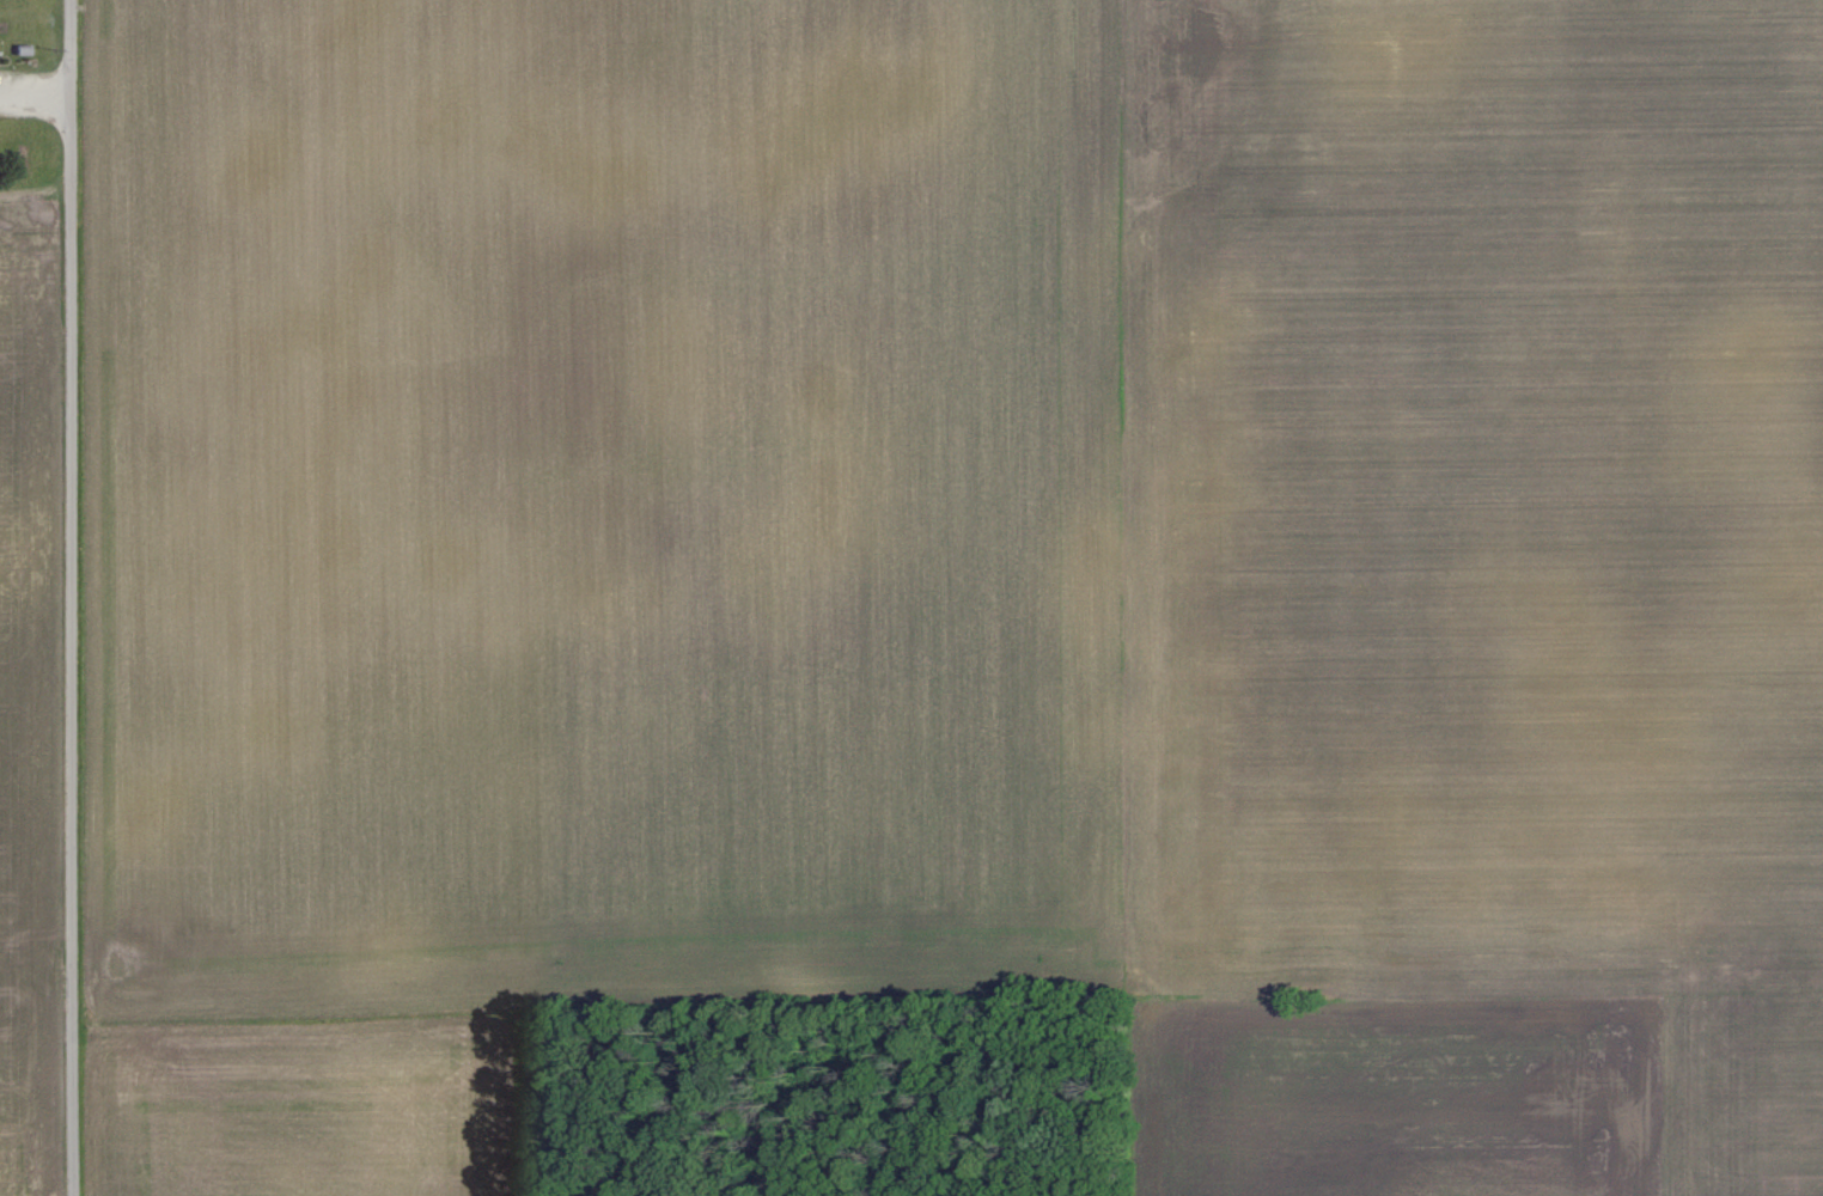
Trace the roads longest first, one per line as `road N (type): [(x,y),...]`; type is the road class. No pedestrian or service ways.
road 1 (residential): [(66,0),(68,1195)]

